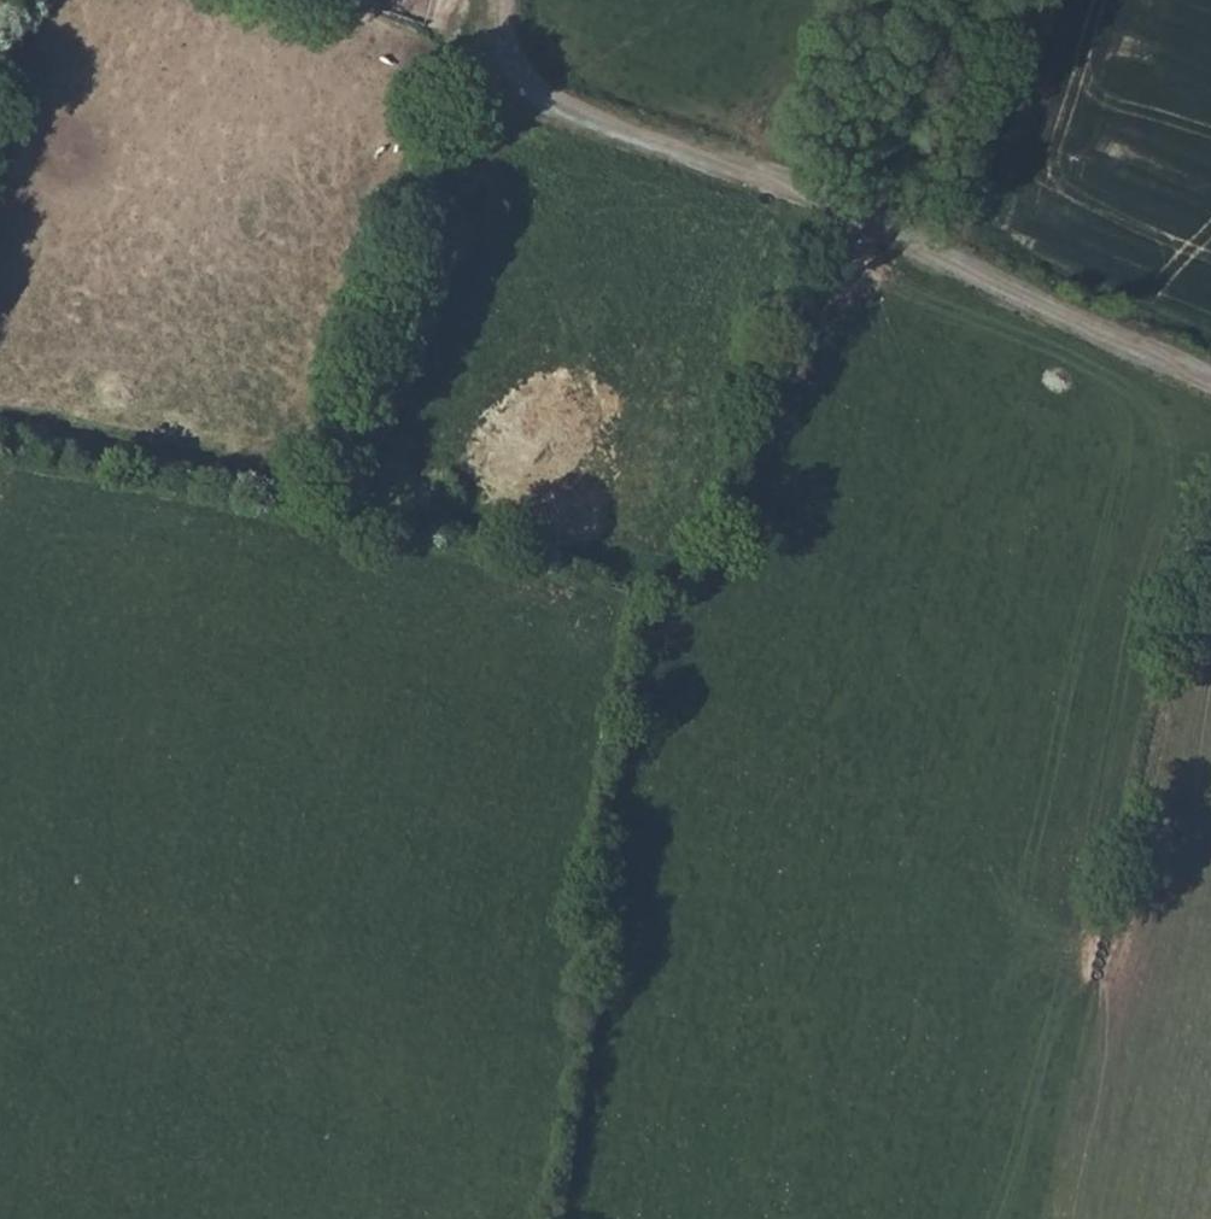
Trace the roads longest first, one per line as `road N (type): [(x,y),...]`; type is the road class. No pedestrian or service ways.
road 1 (track): [(438,0),(465,67),(558,108),(843,207),(1210,383)]

